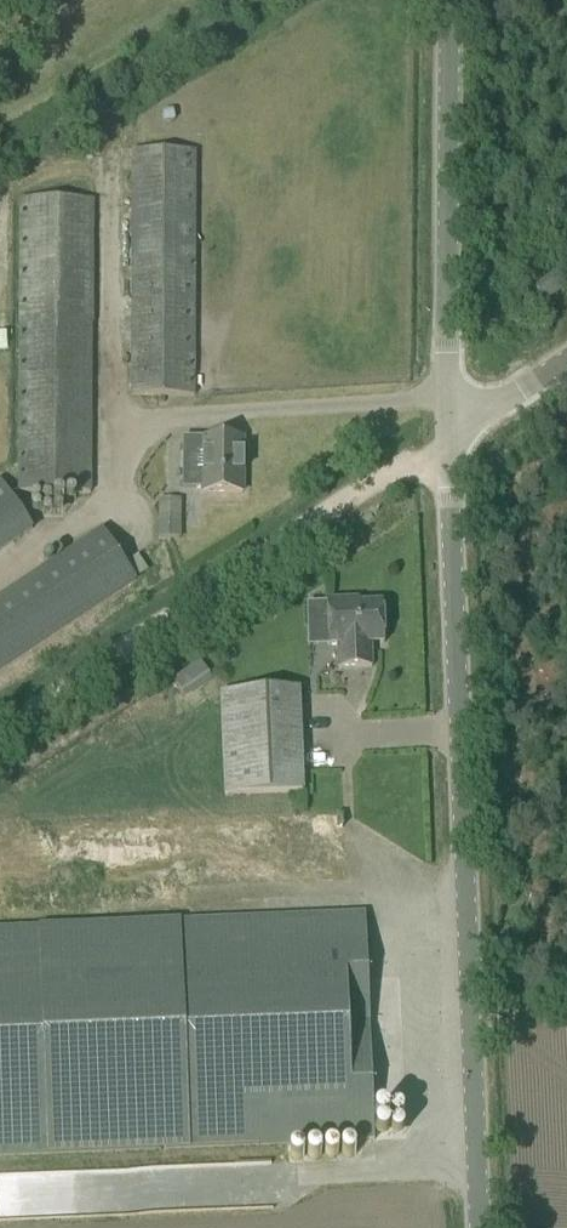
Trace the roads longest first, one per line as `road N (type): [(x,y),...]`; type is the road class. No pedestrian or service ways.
road 1 (unclassified): [(482,1227),(449,409)]
road 2 (unclassified): [(449,409),(453,0)]
road 3 (unclassified): [(449,409),(514,398),(566,363)]

